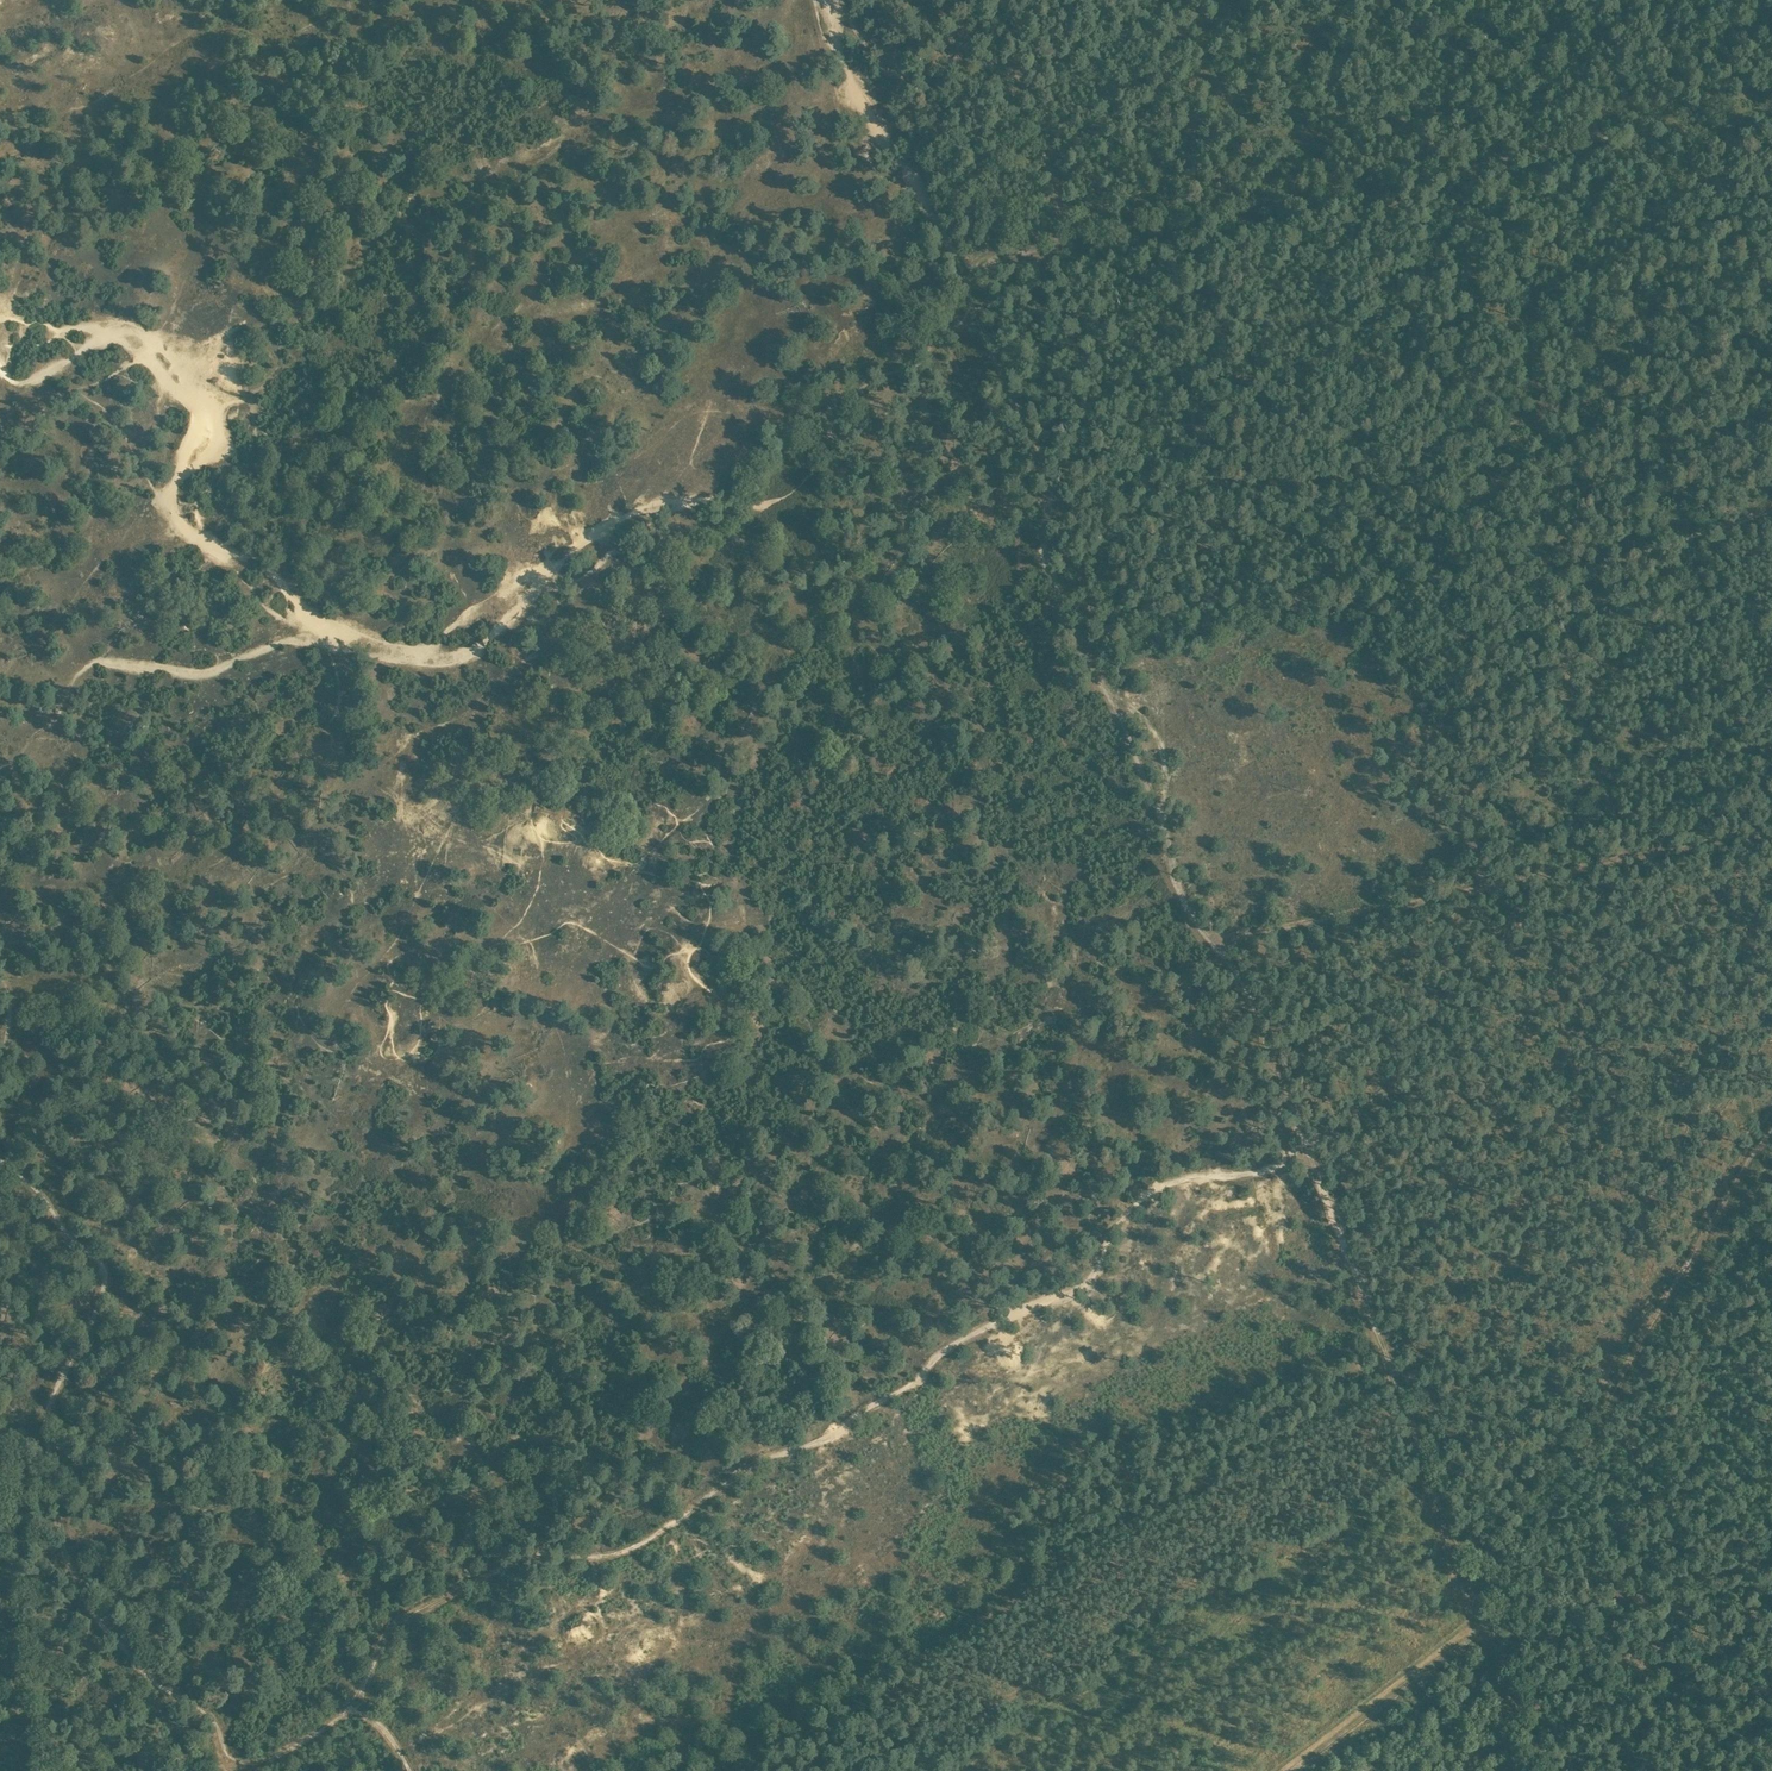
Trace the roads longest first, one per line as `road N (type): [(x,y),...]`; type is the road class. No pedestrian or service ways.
road 1 (track): [(1306,1145),(1294,1162),(1259,1174),(1191,1176),(1152,1190),(1130,1210),(1090,1281),(959,1343),(903,1392),(828,1437),(729,1480),(632,1549),(611,1557),(523,1559),(400,1625),(356,1706)]
road 2 (track): [(356,1706),(271,1759),(239,1761),(229,1756),(213,1720),(150,1676),(95,1617),(58,1530),(58,1476),(46,1433),(51,1401),(102,1297),(105,1268),(0,1155)]
road 3 (track): [(1221,936),(1182,882),(1127,739),(1062,618),(1043,480),(972,303)]
road 4 (track): [(1306,1145),(1467,1580),(1519,1697),(1540,1770)]
road 5 (track): [(1474,1594),(1520,1558),(1771,1132)]
road 6 (track): [(951,255),(854,90),(829,0)]
road 7 (track): [(1519,1697),(1771,1645)]
road 8 (track): [(1487,1626),(1294,1770)]
road 9 (track): [(1221,936),(1306,1145)]

